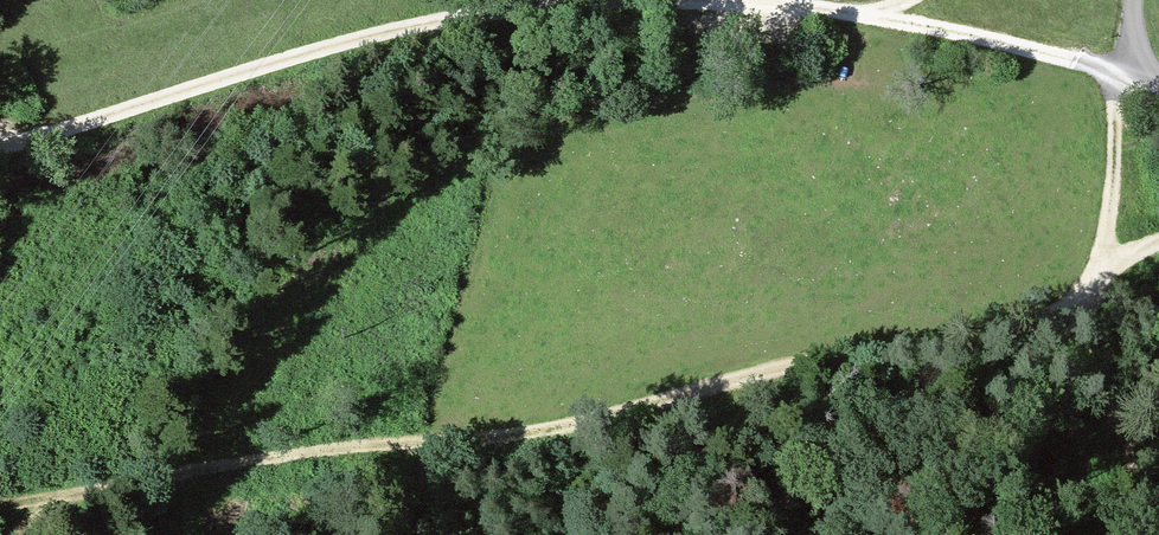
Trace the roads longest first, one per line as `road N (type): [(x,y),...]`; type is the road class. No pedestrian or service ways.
road 1 (track): [(1104,277),(1054,312),(921,346),(755,374),(606,416),(147,482),(86,494),(8,534)]
road 2 (track): [(0,145),(414,21),(597,0)]
road 3 (track): [(1104,277),(1124,69),(880,17)]
road 4 (track): [(1143,534),(1104,277)]
road 5 (track): [(813,534),(921,346)]
road 6 (track): [(718,0),(880,17)]

